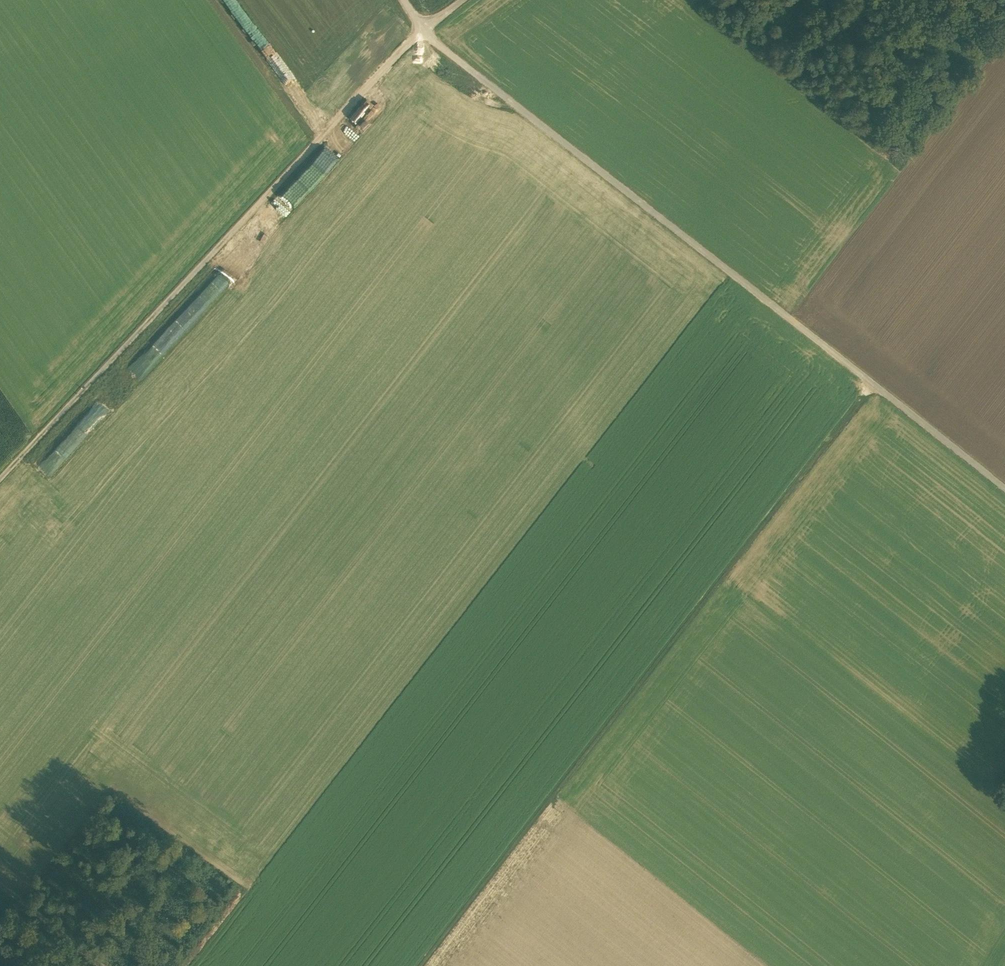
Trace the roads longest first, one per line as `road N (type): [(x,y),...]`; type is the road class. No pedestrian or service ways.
road 1 (track): [(402,0),(420,30),(1004,487)]
road 2 (track): [(418,965),(873,384)]
road 3 (track): [(0,480),(420,30)]
road 4 (track): [(103,965),(0,886)]

